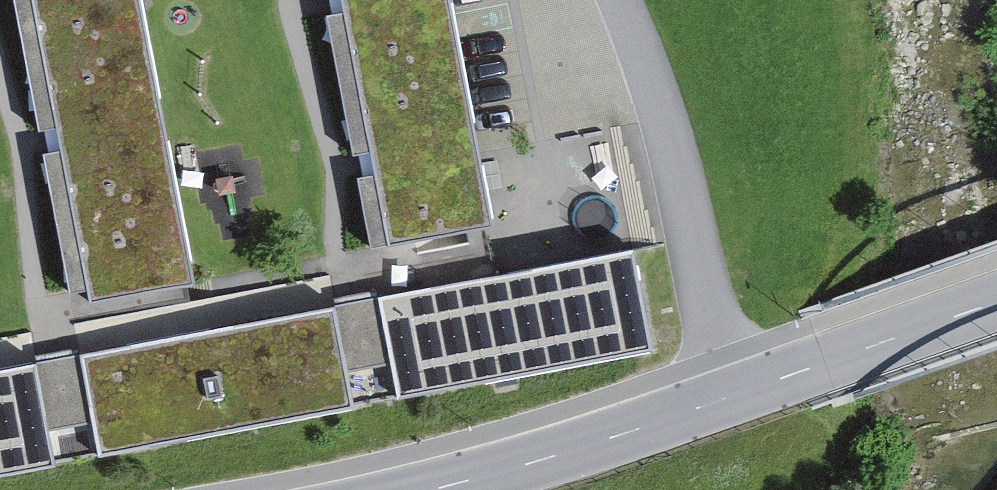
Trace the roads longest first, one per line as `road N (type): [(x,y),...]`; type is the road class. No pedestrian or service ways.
road 1 (residential): [(733,394),(643,63),(615,0)]
road 2 (secondary): [(435,489),(733,394)]
road 3 (secondary): [(733,394),(996,300)]

